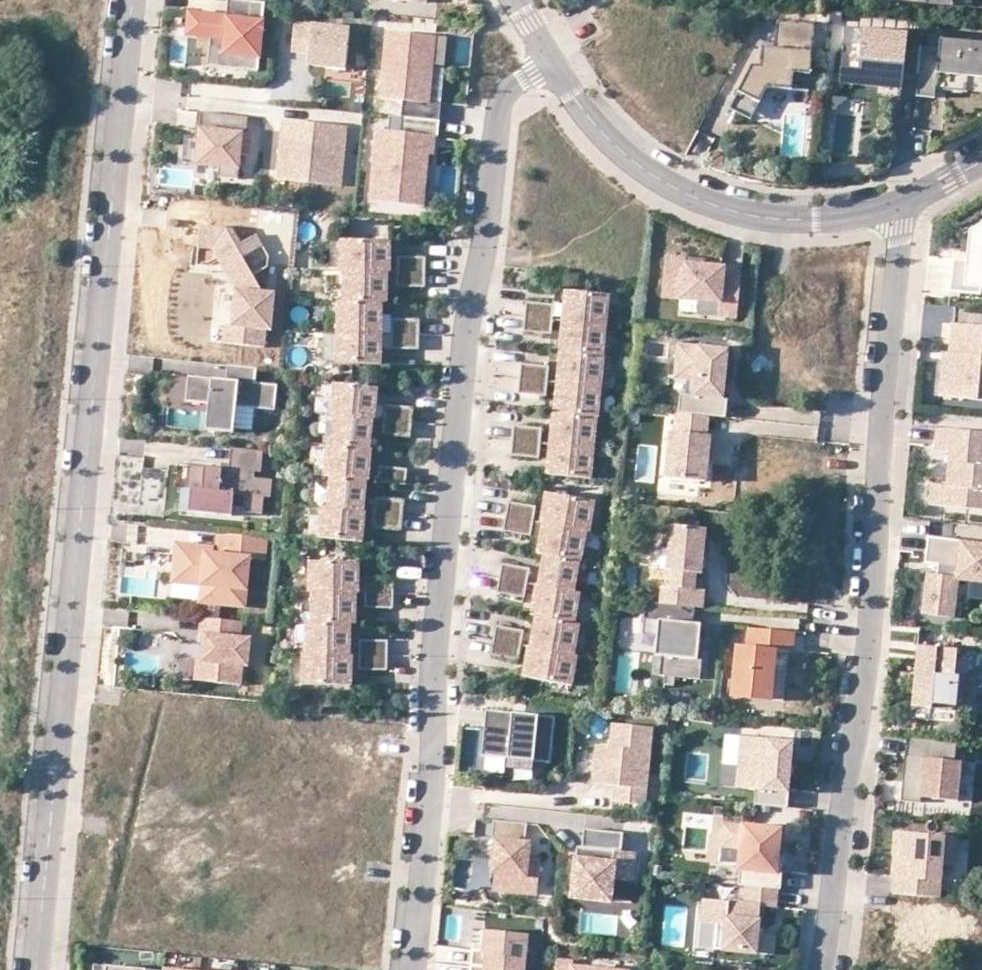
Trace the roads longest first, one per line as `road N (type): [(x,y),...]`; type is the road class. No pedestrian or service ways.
road 1 (residential): [(36,969),(131,0)]
road 2 (residential): [(553,60),(501,104),(491,222),(467,325),(412,969)]
road 3 (residential): [(820,969),(869,636),(896,205)]
road 4 (residential): [(553,60),(605,138),(677,189),(786,219),(896,205)]

